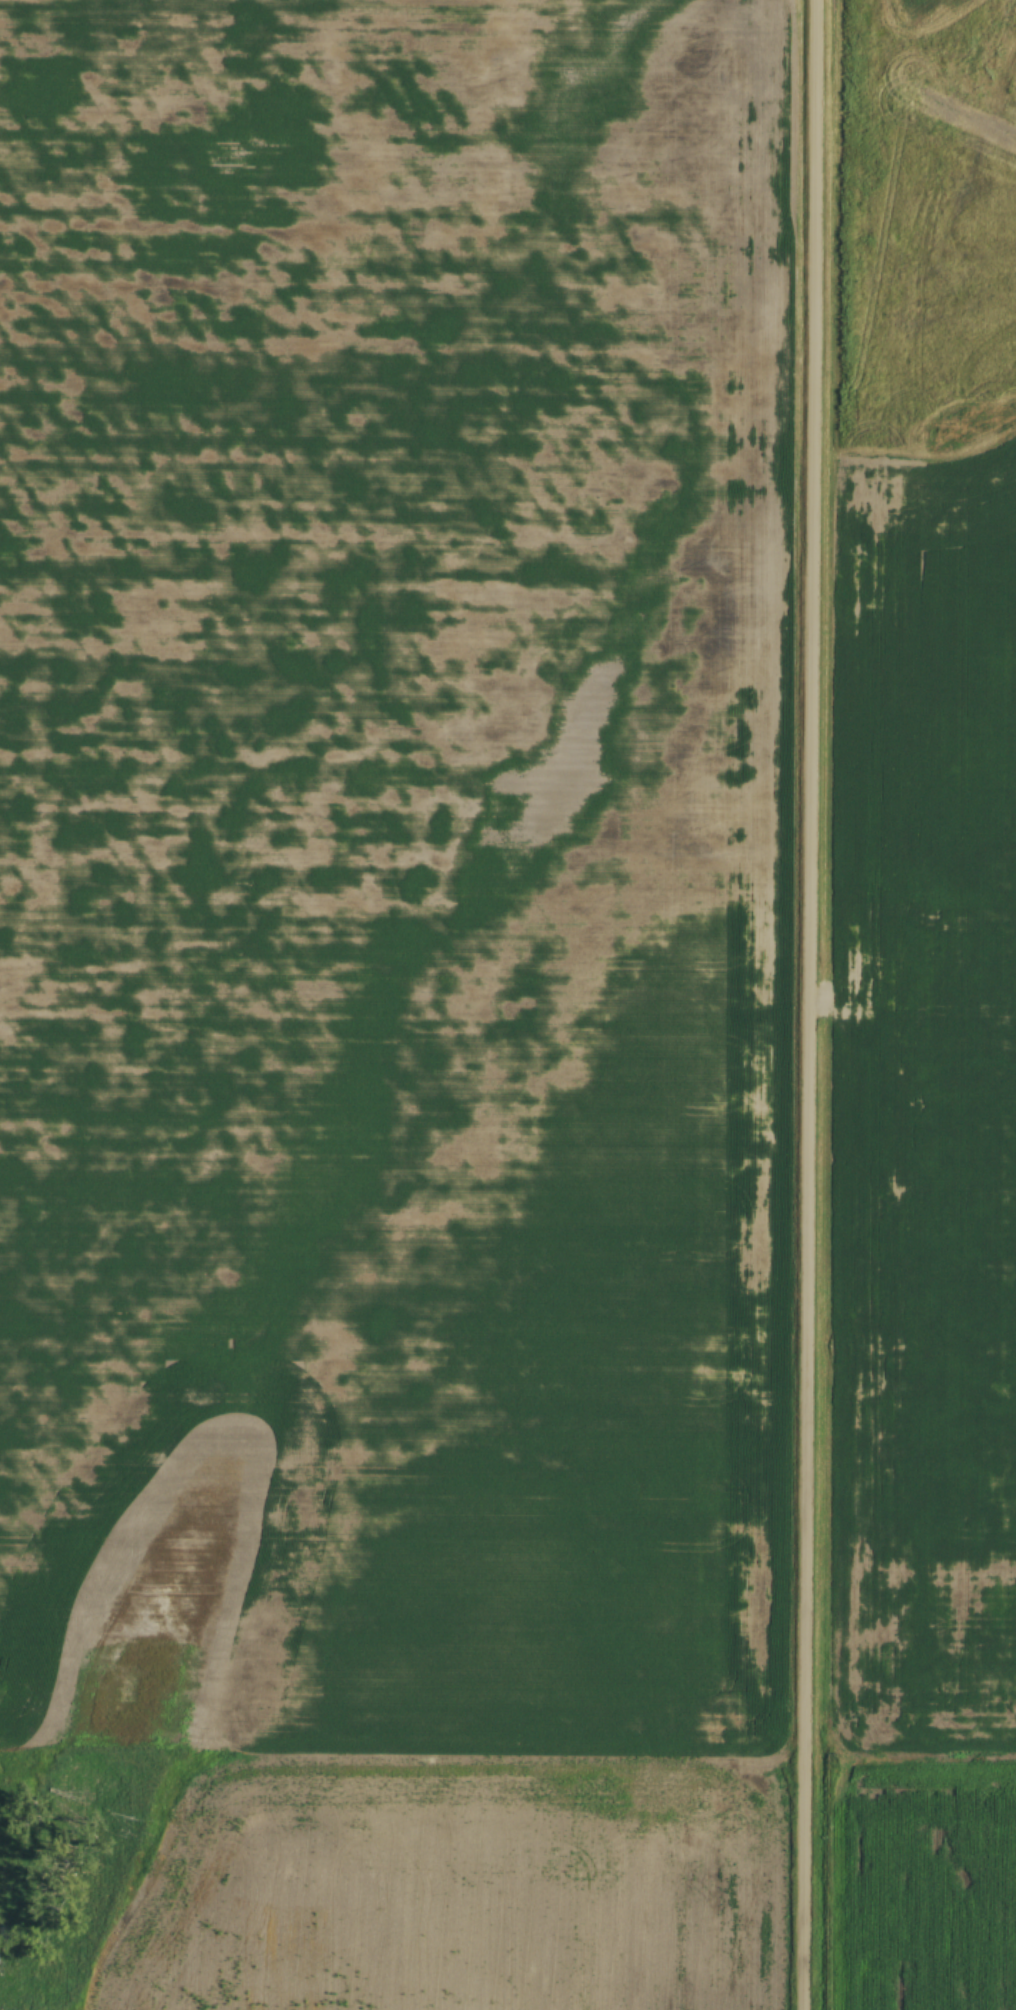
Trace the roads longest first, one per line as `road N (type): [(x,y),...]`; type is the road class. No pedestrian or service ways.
road 1 (residential): [(806,2009),(815,0)]

